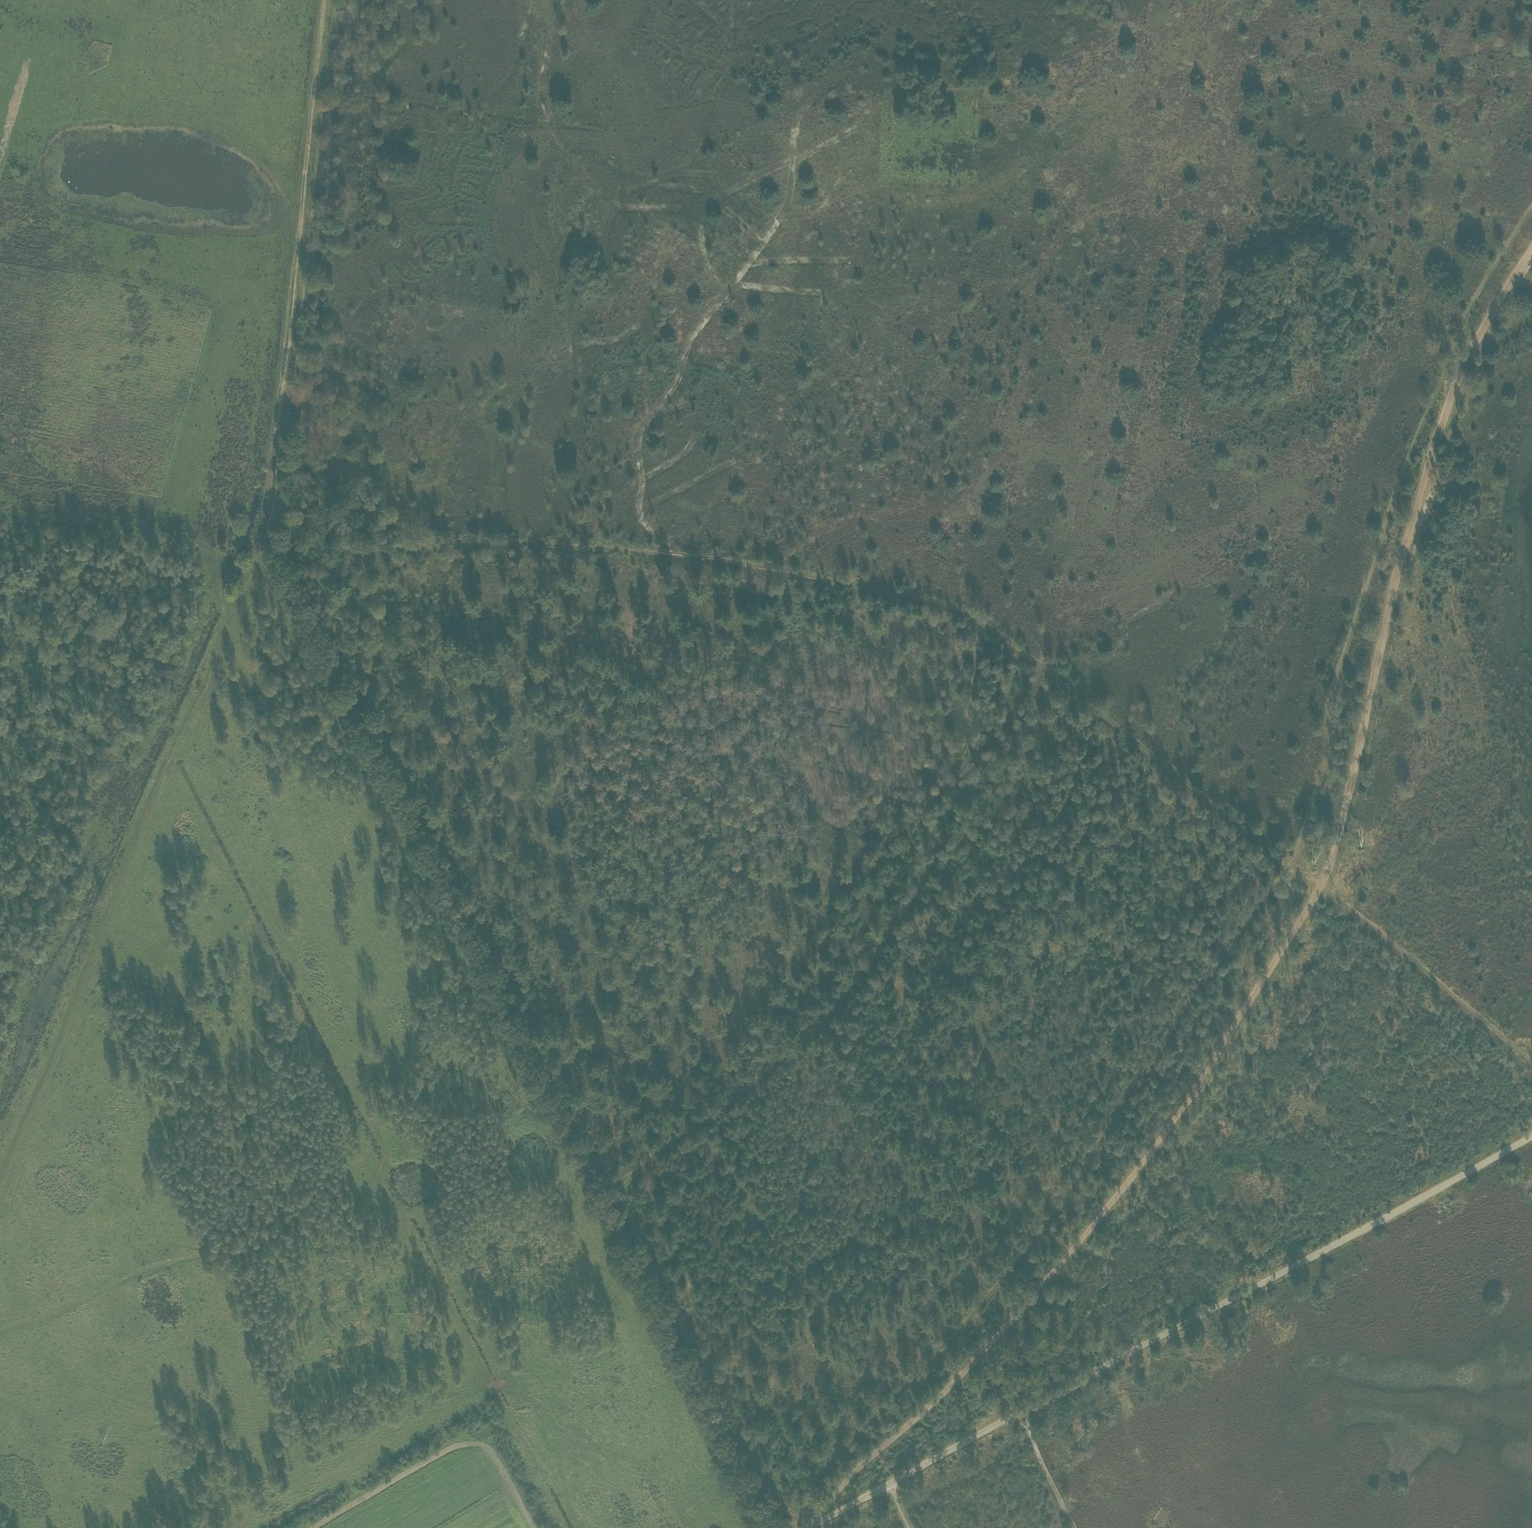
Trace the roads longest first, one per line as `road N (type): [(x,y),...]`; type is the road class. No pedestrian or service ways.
road 1 (track): [(1317,884),(1244,1008),(1093,1224),(980,1353),(839,1491),(821,1523)]
road 2 (track): [(281,546),(289,539),(449,542),(641,551),(857,585),(980,618)]
road 3 (track): [(0,1161),(90,973),(263,538)]
road 4 (track): [(1531,252),(1450,399),(1390,599),(1354,778),(1317,884)]
road 5 (track): [(263,538),(321,0)]
road 6 (track): [(617,1188),(789,1527)]

